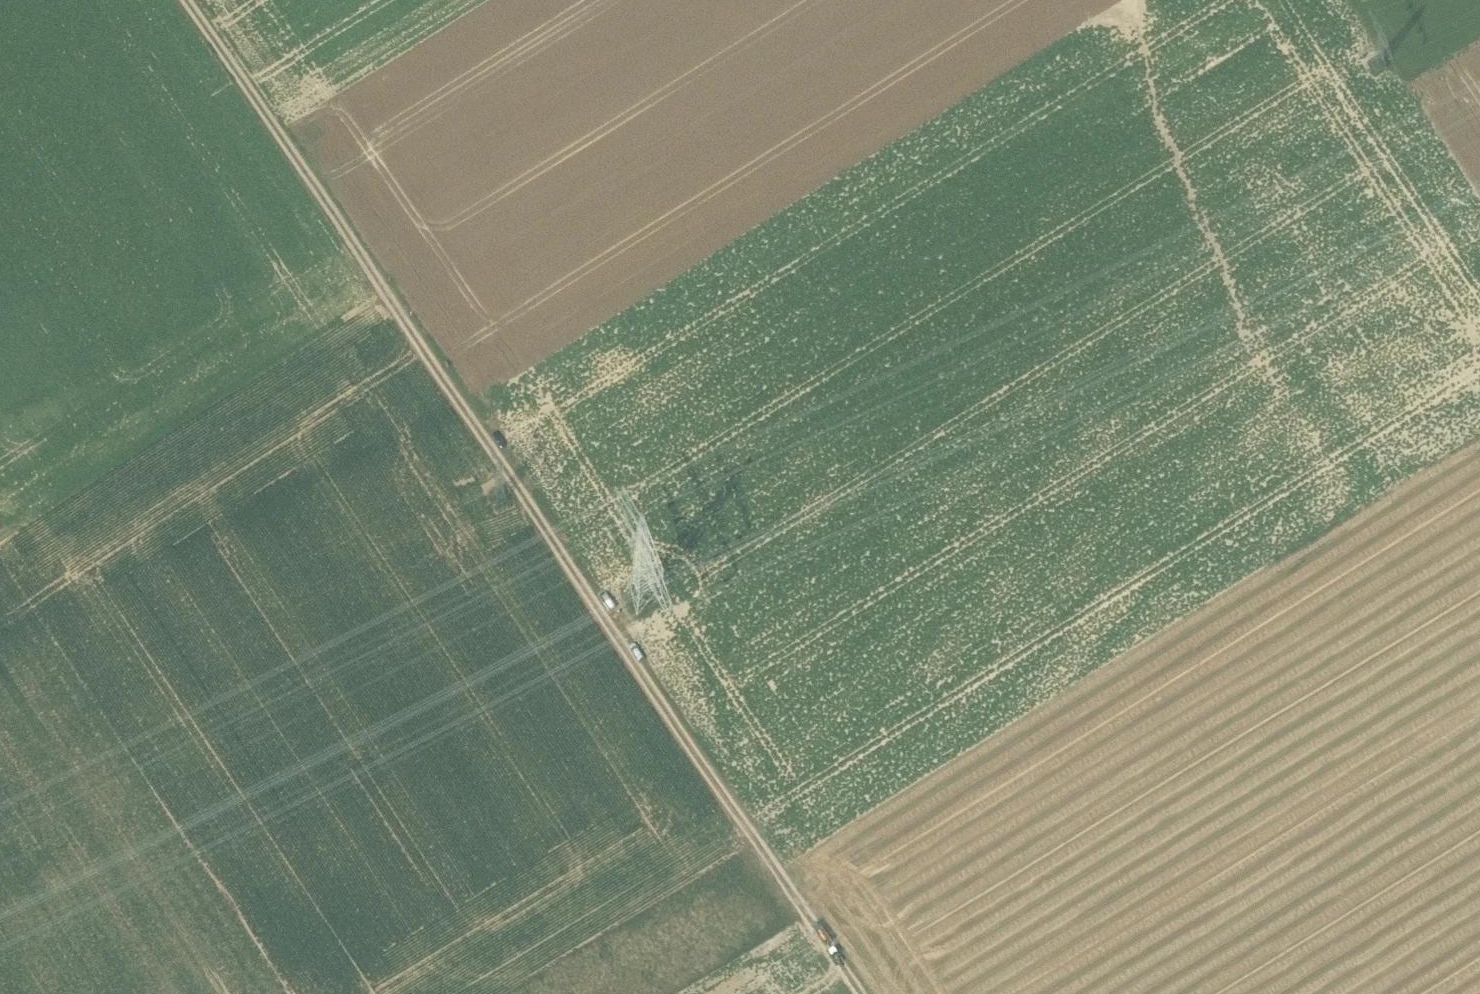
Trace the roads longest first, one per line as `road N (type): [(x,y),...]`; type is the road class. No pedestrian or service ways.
road 1 (track): [(842,993),(183,0)]

